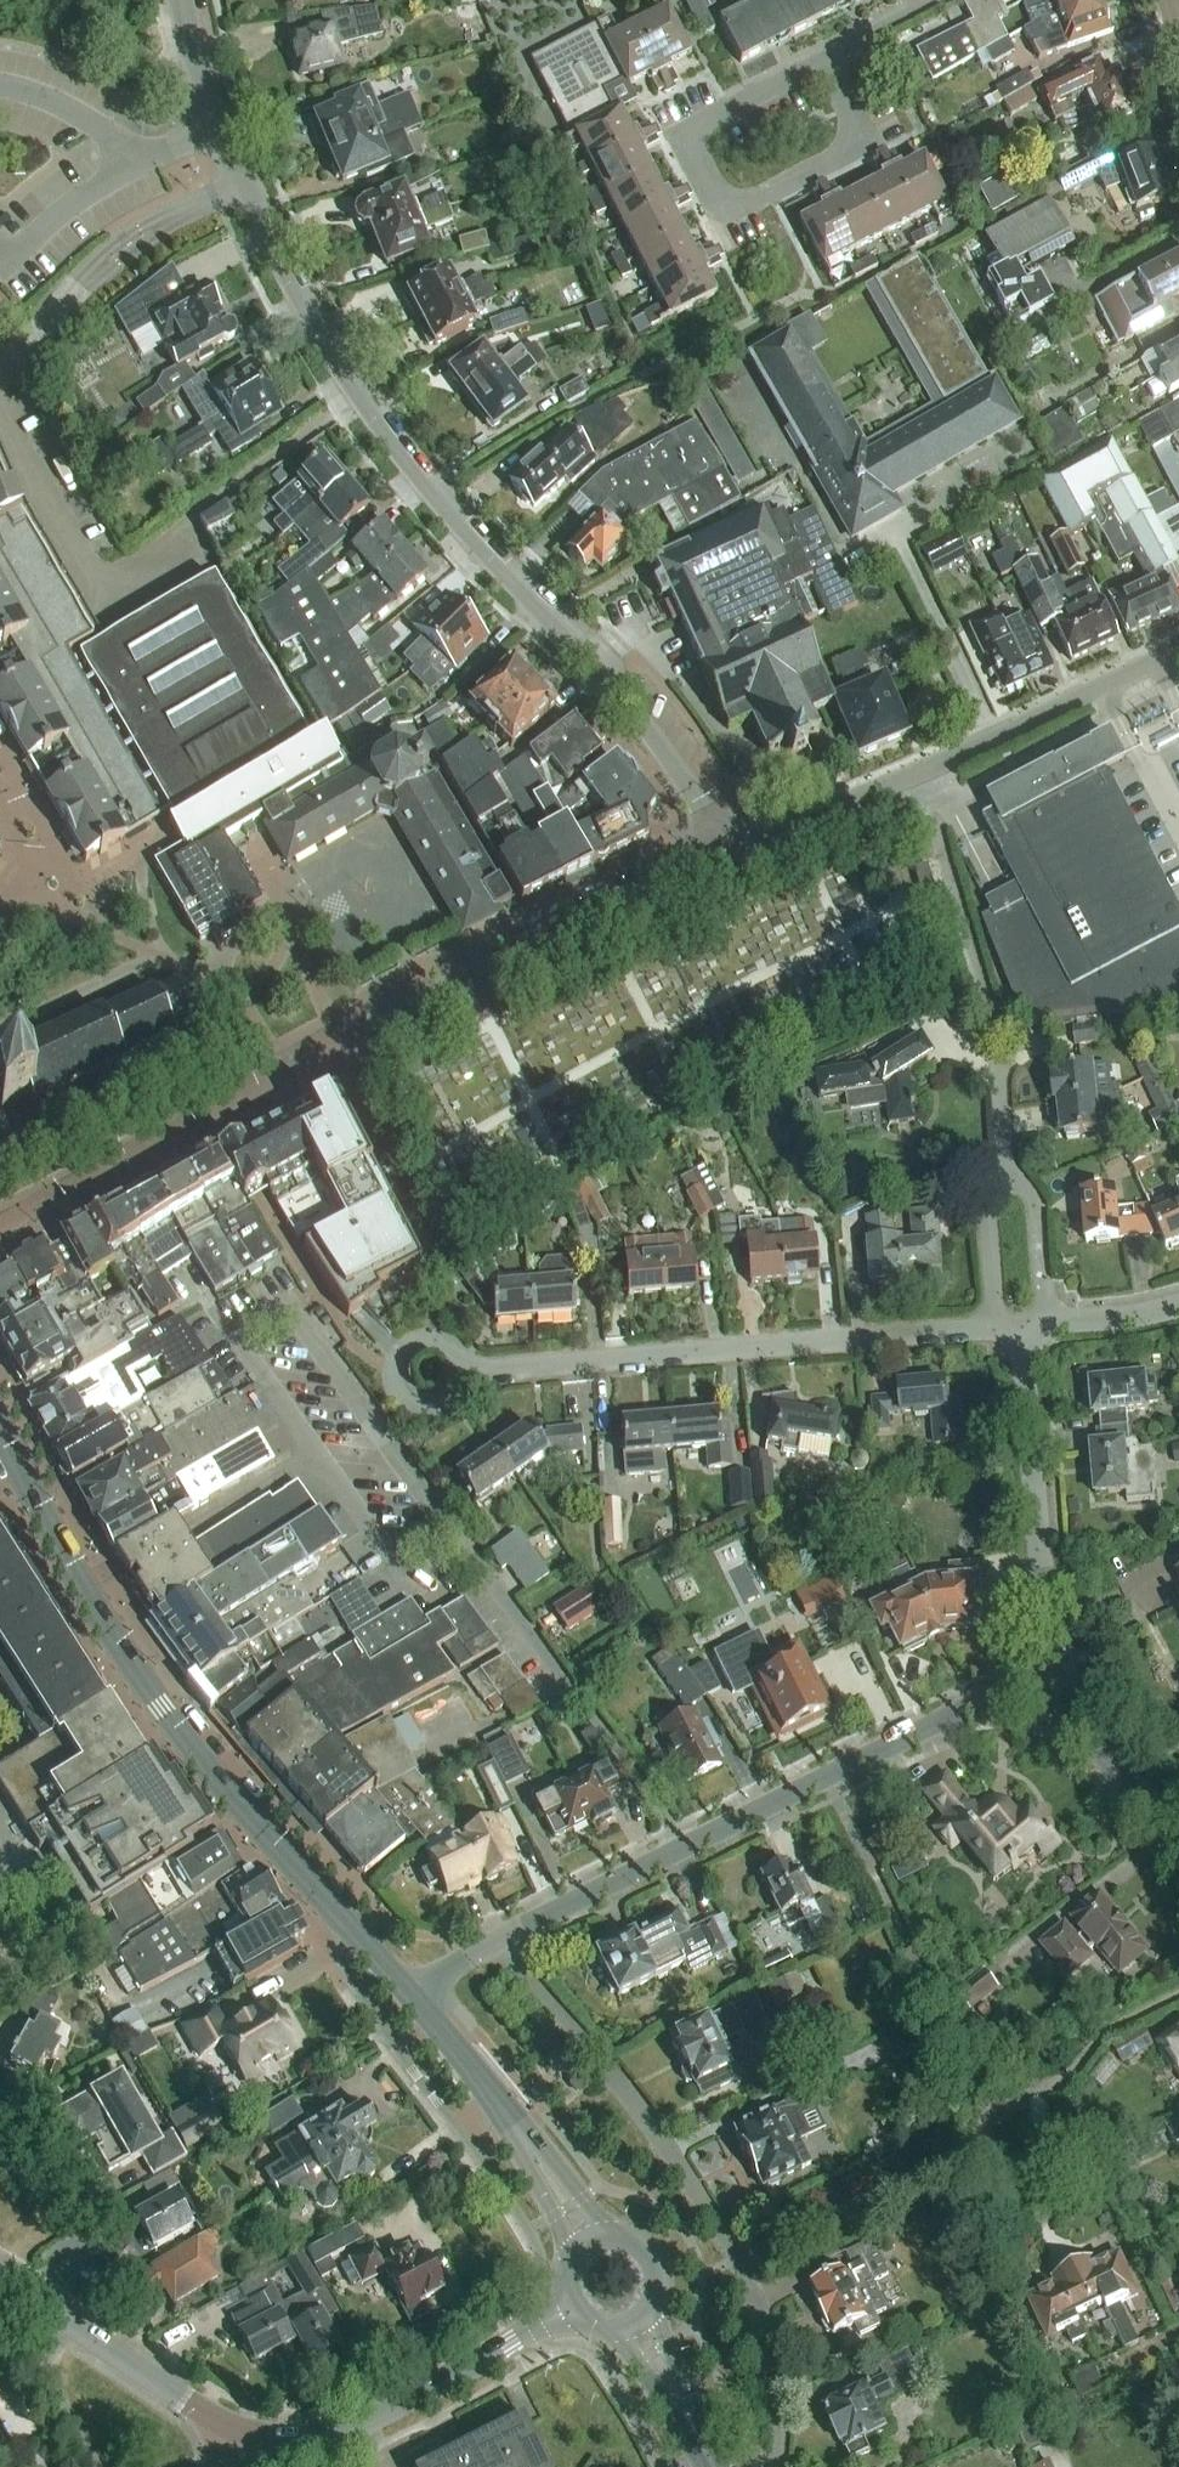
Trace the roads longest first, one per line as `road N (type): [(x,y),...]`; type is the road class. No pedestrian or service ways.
road 1 (residential): [(717,831),(653,740),(444,515),(359,404),(214,136)]
road 2 (residential): [(0,1228),(211,1127),(287,1078),(338,1032),(679,880),(717,831)]
road 3 (secondary): [(412,1992),(317,1898),(178,1737),(135,1678),(0,1432)]
road 4 (residential): [(491,1950),(630,2094),(741,2266),(762,2319),(781,2466)]
road 5 (residential): [(491,1950),(681,1841),(985,1703),(1037,1697)]
road 6 (residential): [(998,1336),(463,1369)]
road 7 (residential): [(1178,656),(794,832),(717,831)]
road 8 (residential): [(1037,1697),(1027,1334)]
road 9 (secondary): [(243,2442),(291,2451),(345,2433),(571,2316)]
road 10 (secondary): [(0,2281),(243,2442)]
road 11 (residential): [(826,58),(696,127),(693,156),(716,200),(736,207),(770,191)]
road 12 (residential): [(1178,1883),(1037,1697)]
road 13 (residential): [(770,191),(852,152),(861,127),(826,58)]
road 14 (residential): [(1014,1165),(990,1205),(998,1336)]
road 15 (residential): [(1054,1328),(1040,1202),(1014,1165)]
road 16 (secondary): [(512,2127),(412,1992)]
road 17 (residential): [(0,88),(33,91),(99,130),(134,169)]
road 18 (secondary): [(712,2466),(654,2319)]
road 19 (secondary): [(617,2339),(711,2466)]
road 20 (residential): [(8,262),(63,210),(134,169)]
road 21 (secondary): [(608,2237),(512,2127)]
road 22 (secondary): [(512,2127),(572,2259)]
road 23 (residential): [(214,136),(178,0)]
road 24 (residential): [(1178,1301),(1054,1328)]
road 25 (residential): [(1014,1165),(1004,1042)]
road 26 (residential): [(934,0),(826,58)]

